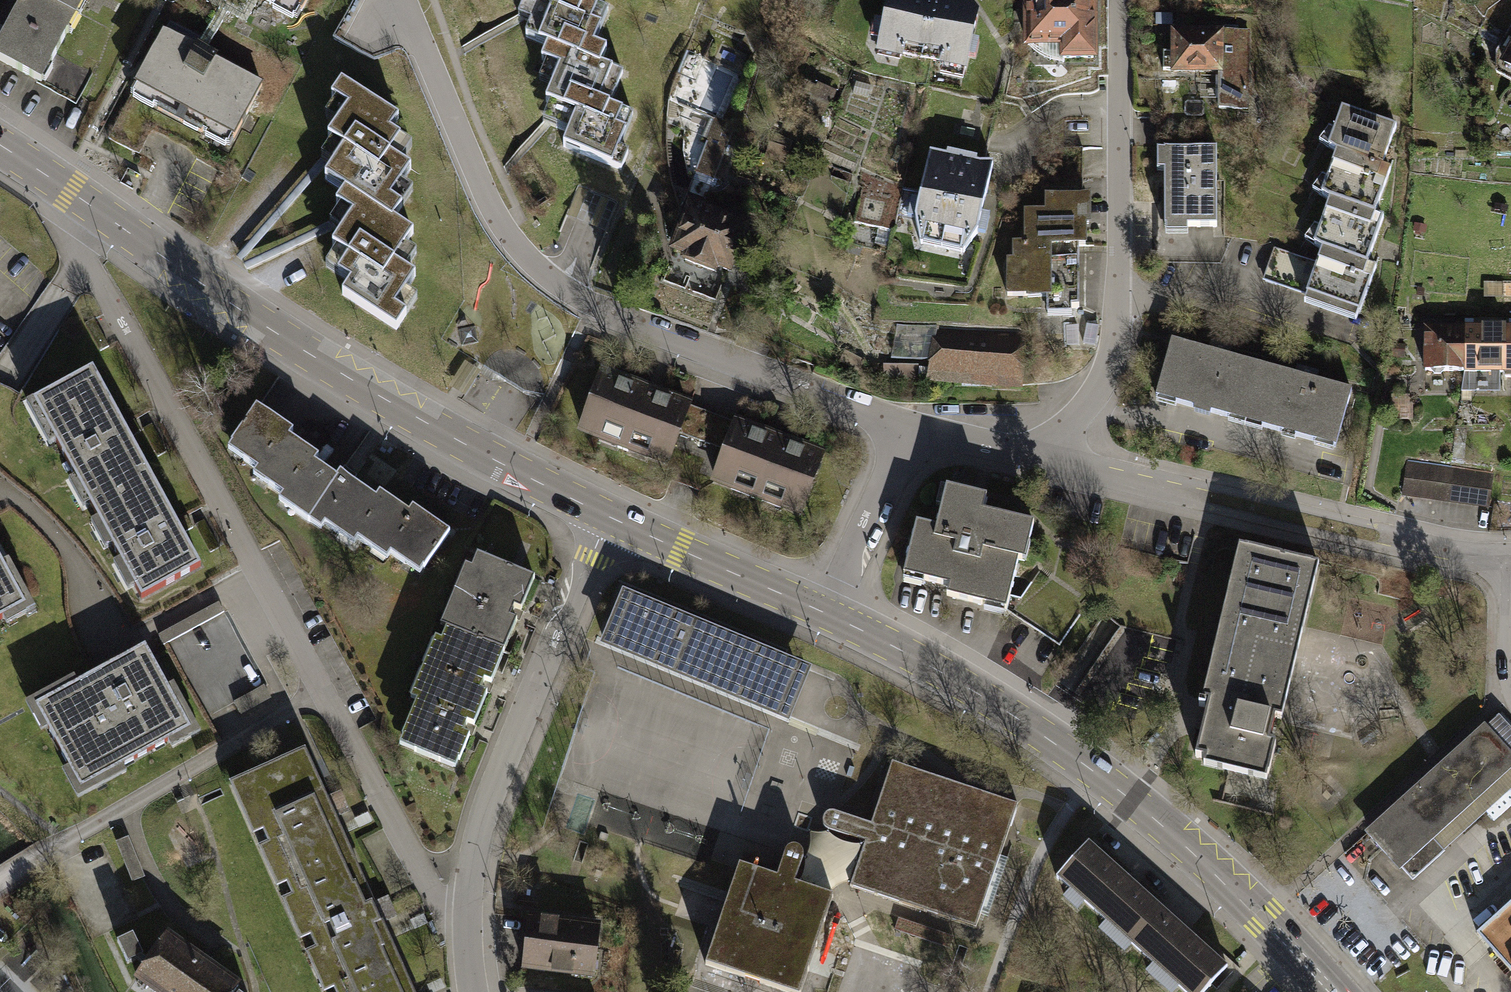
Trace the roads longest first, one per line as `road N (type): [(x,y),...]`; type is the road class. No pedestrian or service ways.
road 1 (residential): [(70,191),(82,261),(467,945)]
road 2 (residential): [(907,429),(593,305),(541,273),(501,225),(401,0)]
road 3 (secondary): [(824,612),(963,685),(1067,752),(1262,915),(1331,991)]
road 4 (secondary): [(70,191),(312,355),(607,516)]
road 5 (residential): [(1118,0),(1110,342),(1081,407),(1031,455)]
road 6 (residential): [(607,516),(476,851),(467,945)]
road 7 (secondary): [(607,516),(824,612)]
road 8 (residential): [(824,612),(907,429)]
road 9 (residential): [(1031,455),(1208,497)]
road 10 (residential): [(1376,536),(1510,558)]
road 11 (residential): [(907,429),(1031,455)]

